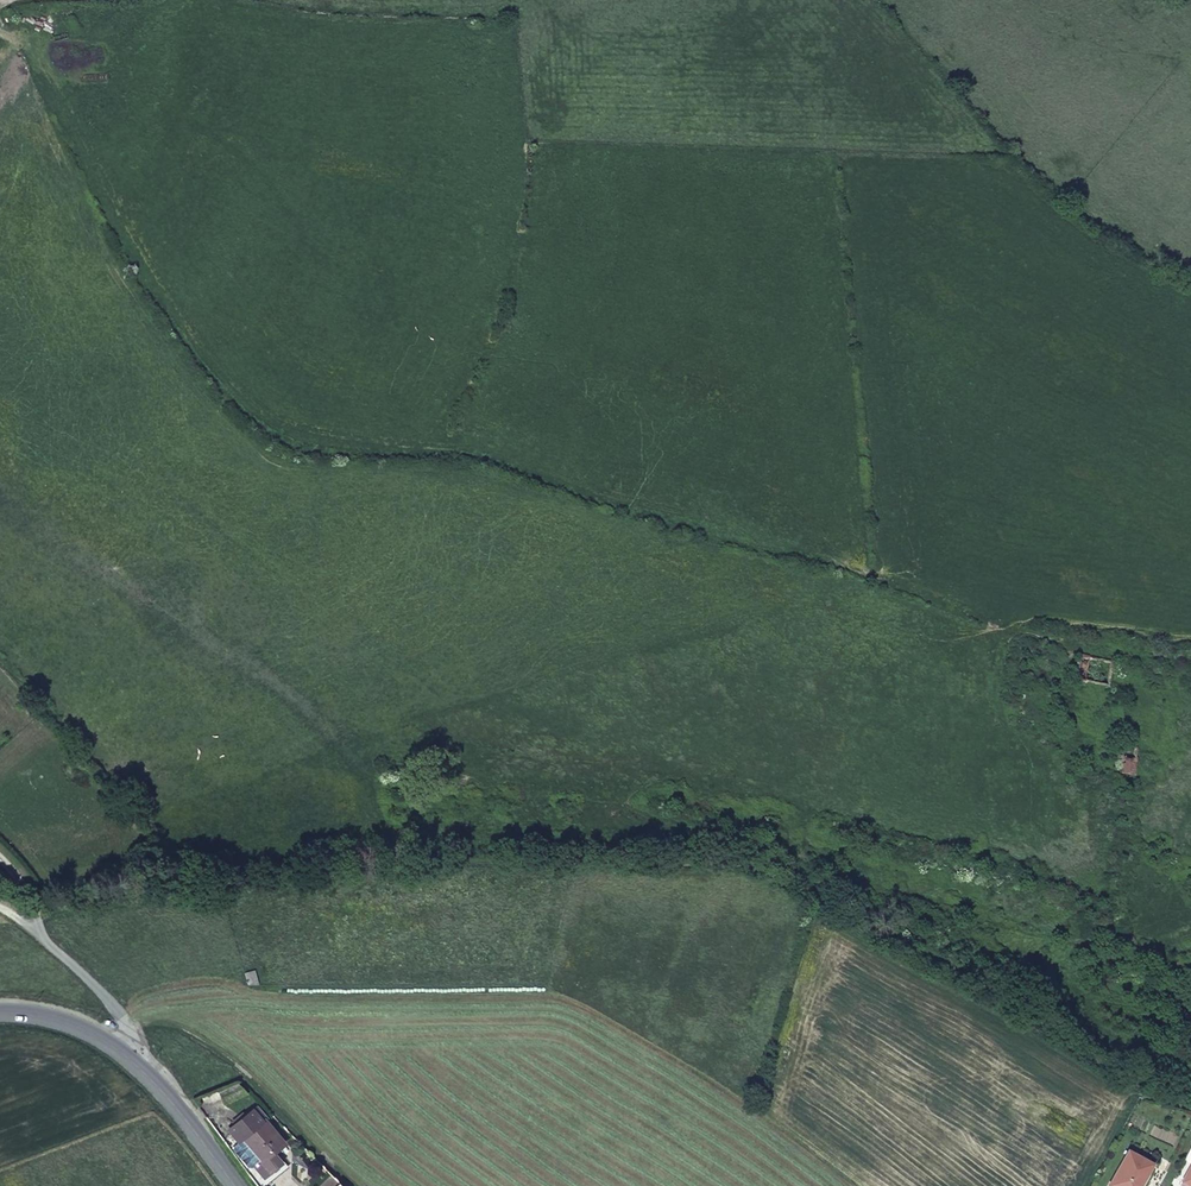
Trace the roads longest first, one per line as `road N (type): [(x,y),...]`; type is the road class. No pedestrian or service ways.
road 1 (secondary): [(235,1185),(123,1053),(75,1026),(0,1014)]

